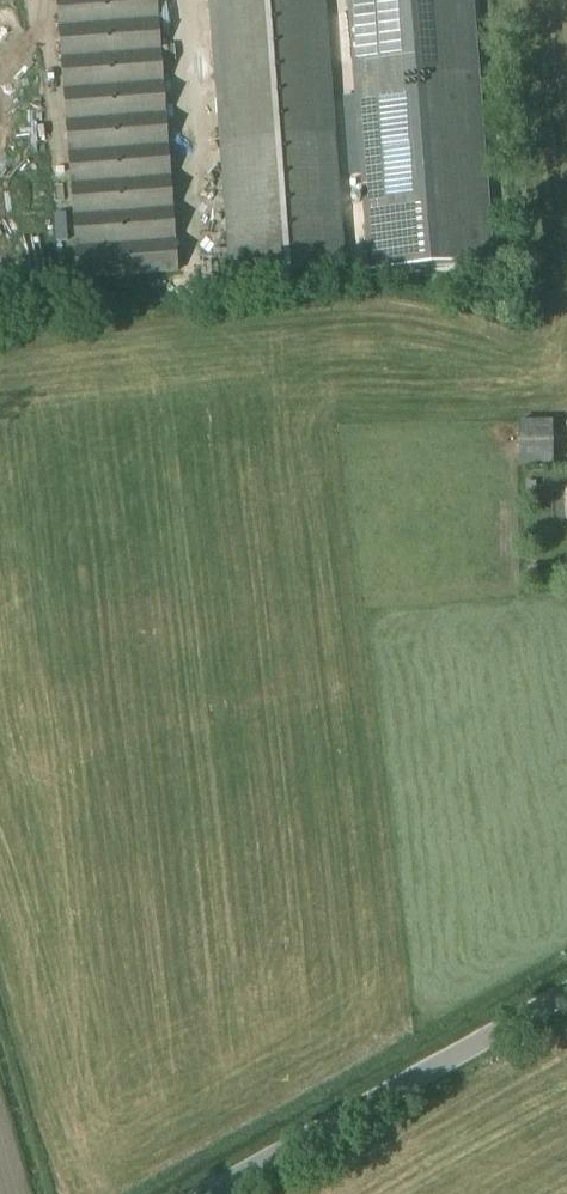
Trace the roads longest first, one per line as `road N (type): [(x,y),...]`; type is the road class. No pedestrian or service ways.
road 1 (unclassified): [(200,1193),(566,992)]

